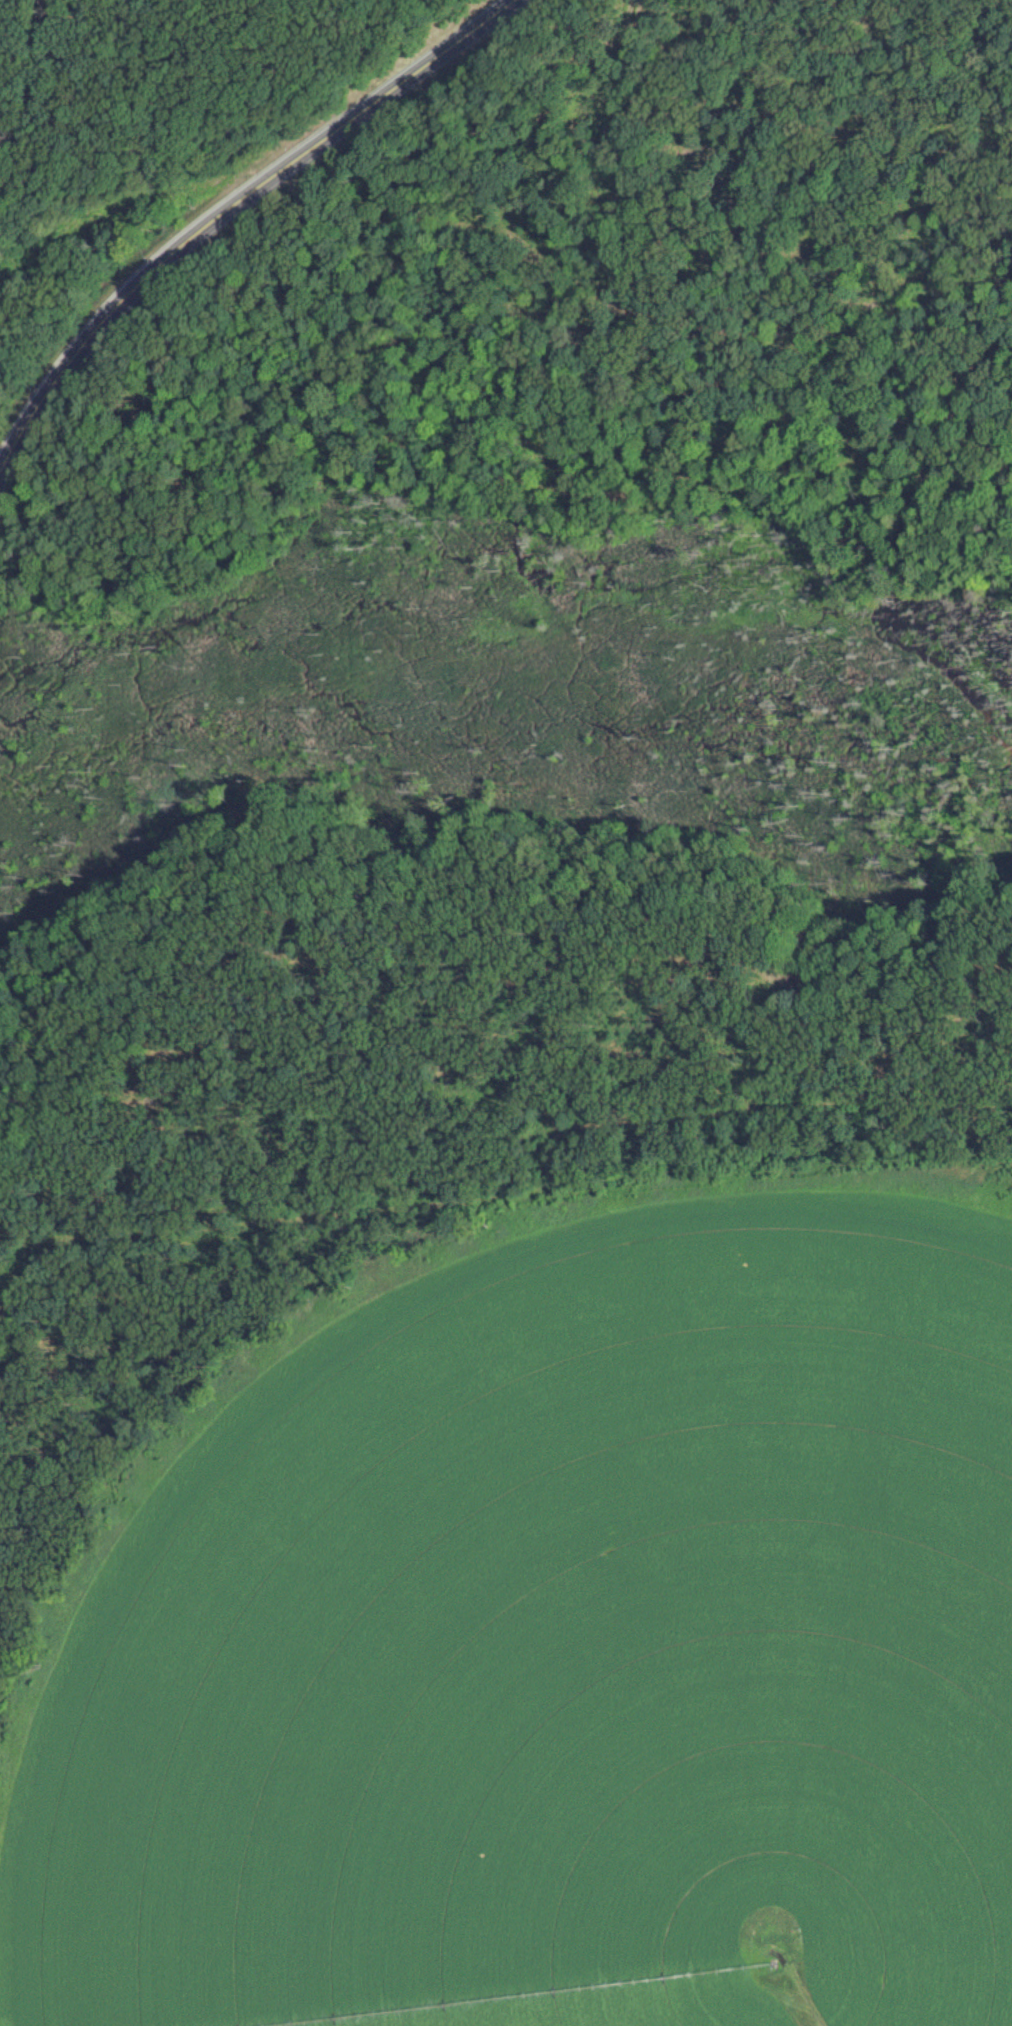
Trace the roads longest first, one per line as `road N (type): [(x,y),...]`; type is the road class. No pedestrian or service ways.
road 1 (tertiary): [(0,477),(68,367),(123,299),(234,203),(515,0)]

